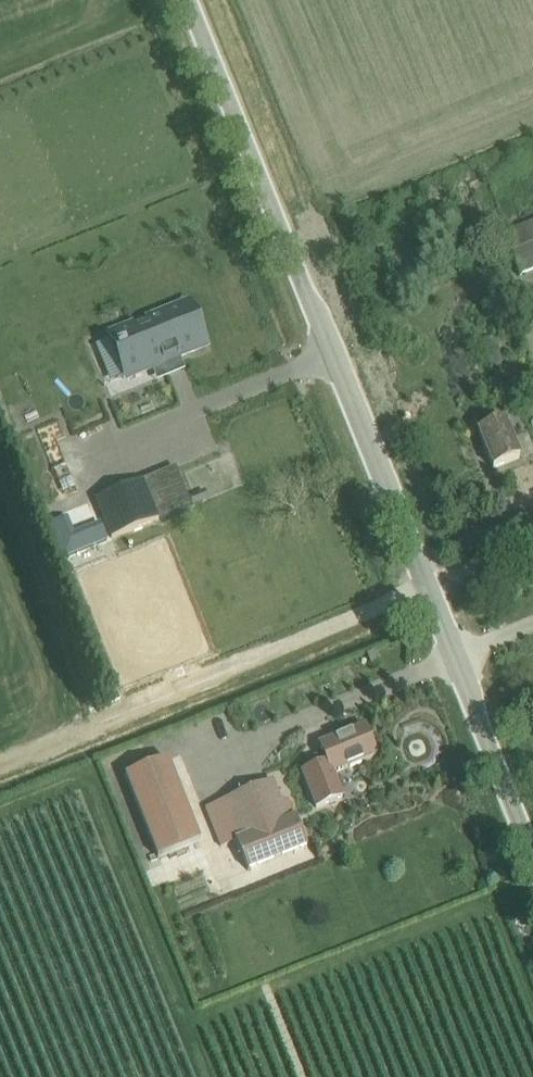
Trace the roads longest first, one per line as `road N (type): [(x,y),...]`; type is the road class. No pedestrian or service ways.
road 1 (unclassified): [(532,858),(188,0)]

